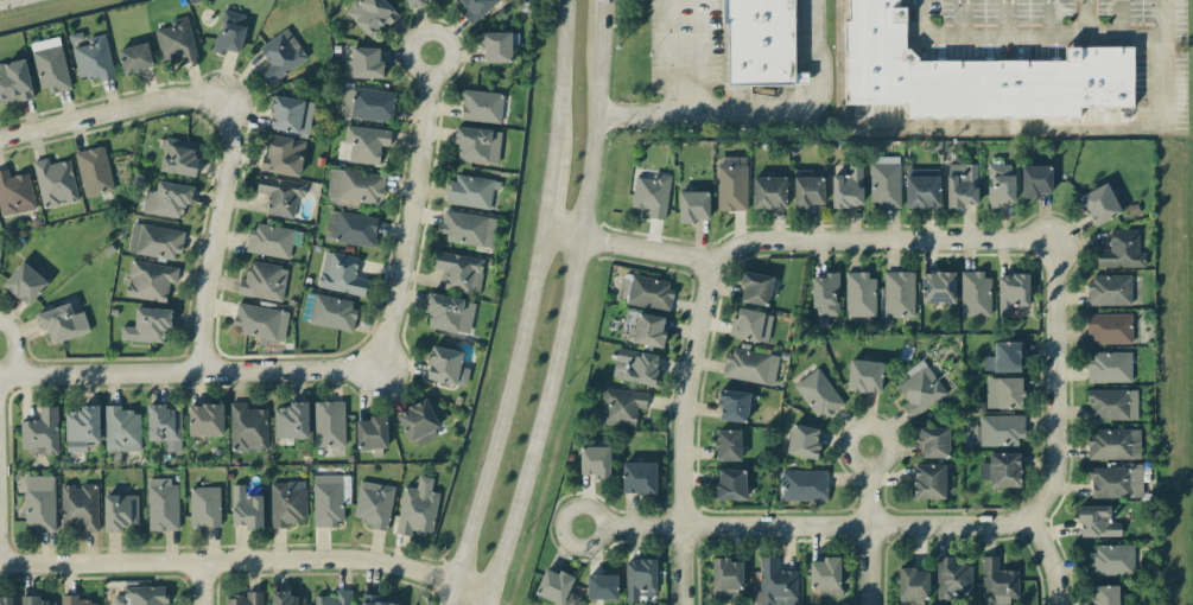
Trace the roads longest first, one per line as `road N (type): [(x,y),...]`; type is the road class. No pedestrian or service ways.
road 1 (secondary): [(489,596),(554,359),(578,238),(599,28)]
road 2 (residential): [(603,527),(598,541),(584,547),(569,541),(563,527),(583,507),(603,527),(989,523),(1027,516)]
road 3 (residential): [(489,596),(356,556),(0,565)]
road 4 (secondary): [(540,231),(518,352),(445,604)]
road 5 (residential): [(376,364),(0,376)]
road 6 (residential): [(1049,241),(749,242),(709,267)]
road 7 (residential): [(431,51),(413,198),(376,364)]
road 8 (residential): [(1027,516),(1053,470),(1049,241)]
road 9 (residential): [(212,103),(227,126),(229,154),(199,313),(203,370)]
road 10 (residential): [(709,267),(680,421),(681,527)]
road 11 (residential): [(0,139),(184,95),(212,103)]
road 12 (residential): [(870,526),(867,469),(846,448),(868,428),(882,434),(888,450),(867,469)]
road 13 (residential): [(709,267),(540,231)]
road 14 (secondary): [(564,0),(552,153)]

